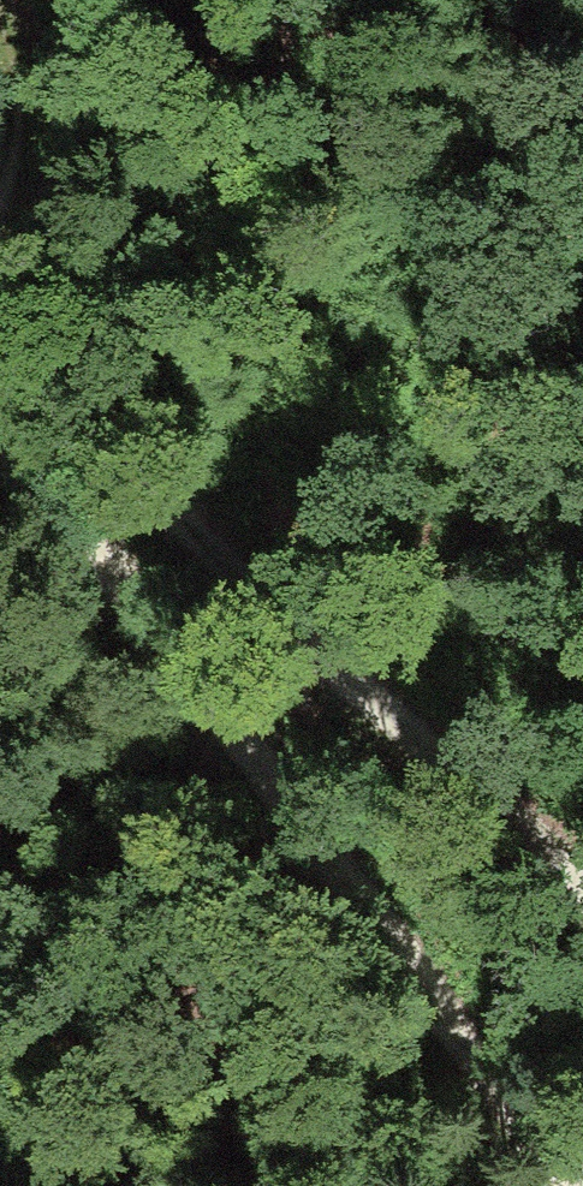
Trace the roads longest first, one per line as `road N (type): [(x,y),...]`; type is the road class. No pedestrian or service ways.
road 1 (track): [(0,457),(582,1163)]
road 2 (track): [(582,907),(453,762),(0,333)]
road 3 (track): [(0,27),(19,103),(0,179)]

